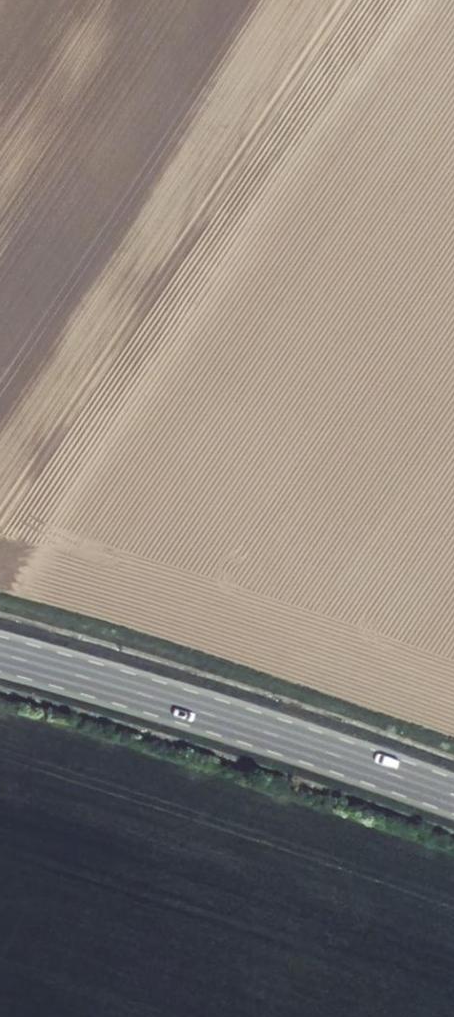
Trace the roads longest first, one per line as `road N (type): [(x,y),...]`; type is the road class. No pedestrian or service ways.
road 1 (primary): [(0,654),(453,797)]

